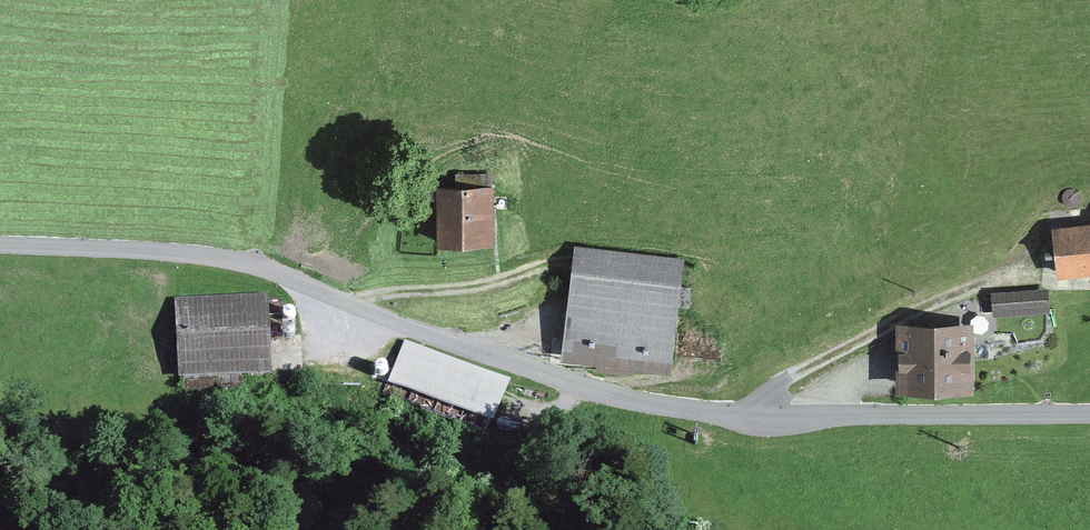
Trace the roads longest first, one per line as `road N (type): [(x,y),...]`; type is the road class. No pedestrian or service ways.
road 1 (track): [(1089,415),(769,417),(653,406),(410,329),(242,259),(0,246)]
road 2 (track): [(769,417),(789,380),(831,353),(1027,268)]
road 3 (track): [(352,304),(483,286),(557,262)]

